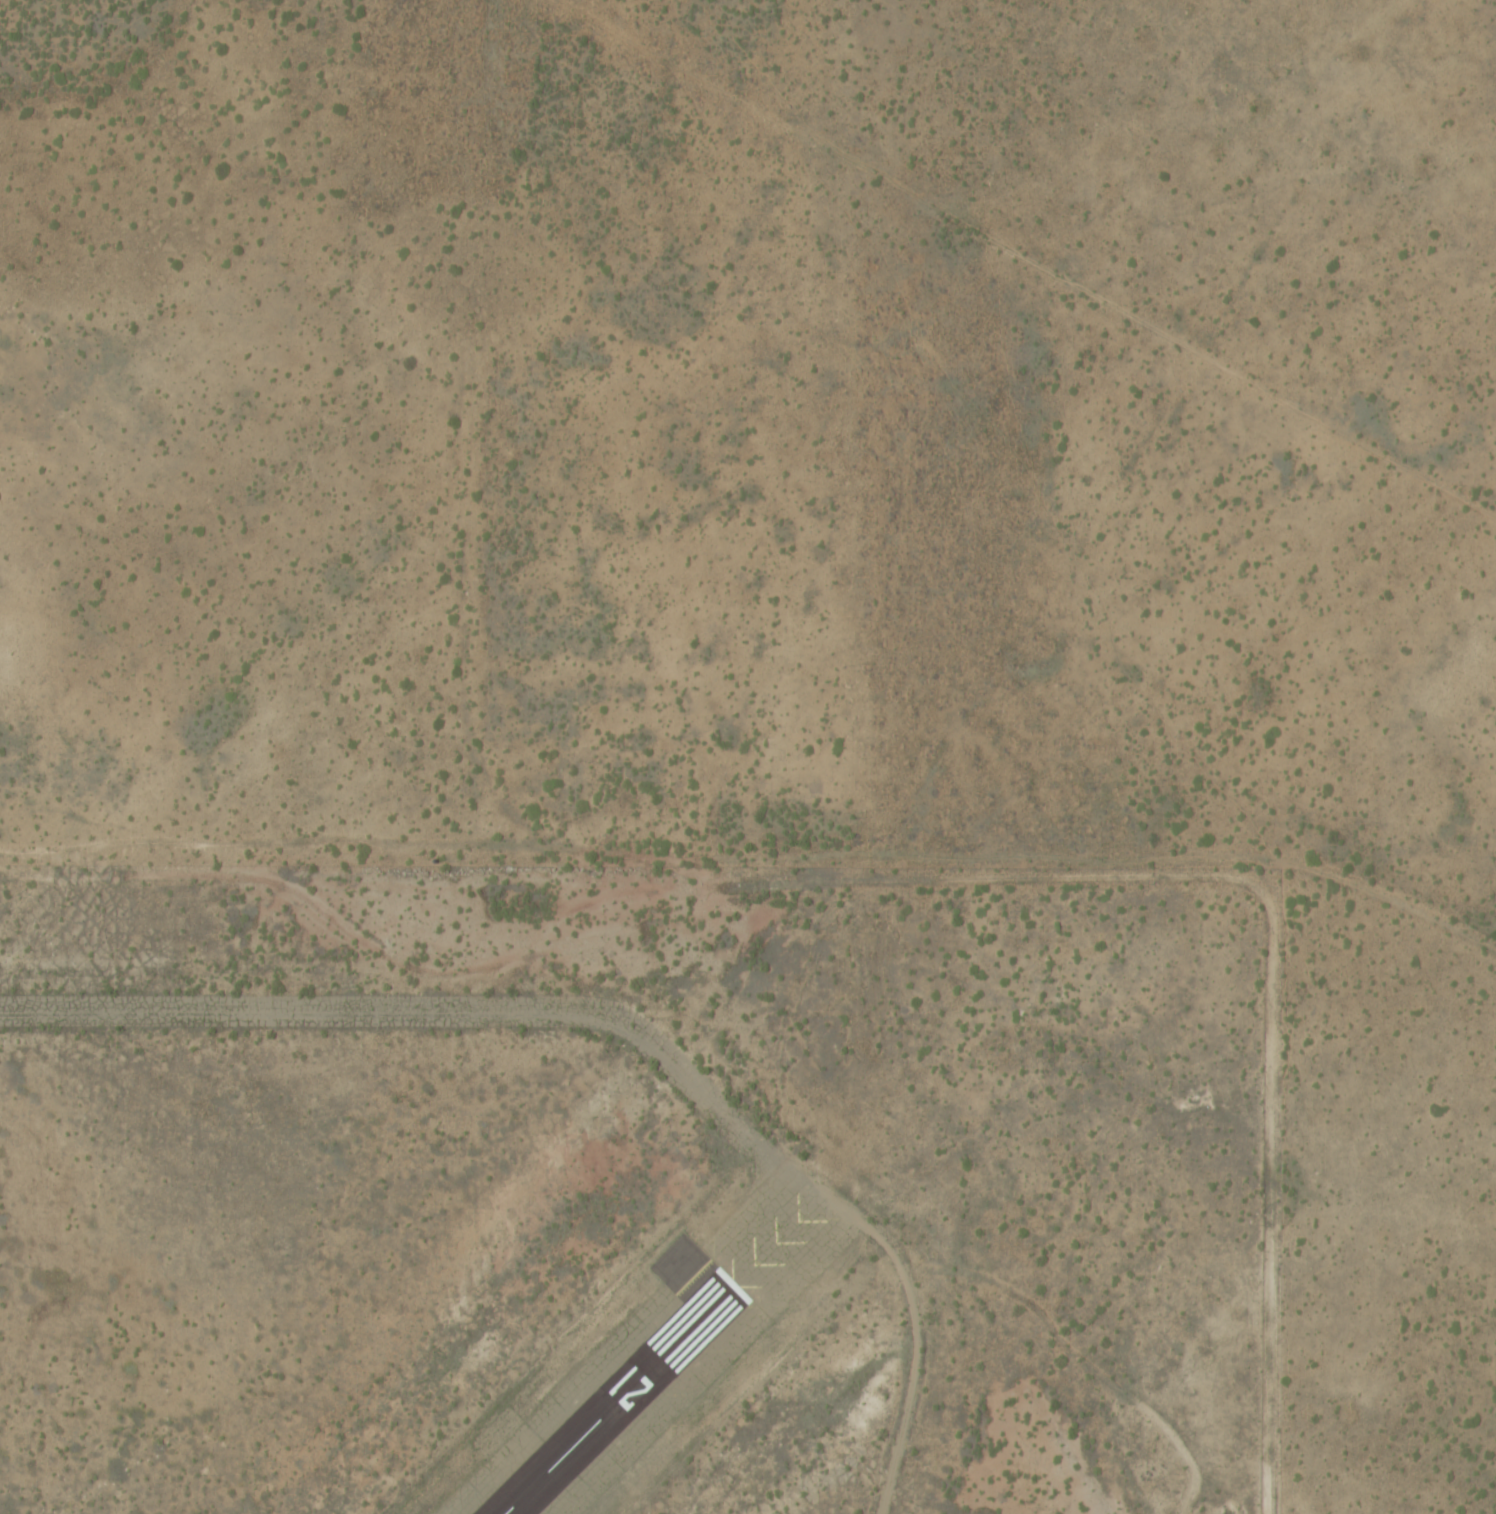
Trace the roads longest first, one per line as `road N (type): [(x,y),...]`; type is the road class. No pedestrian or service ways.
road 1 (track): [(1495,943),(1278,856),(0,842)]

